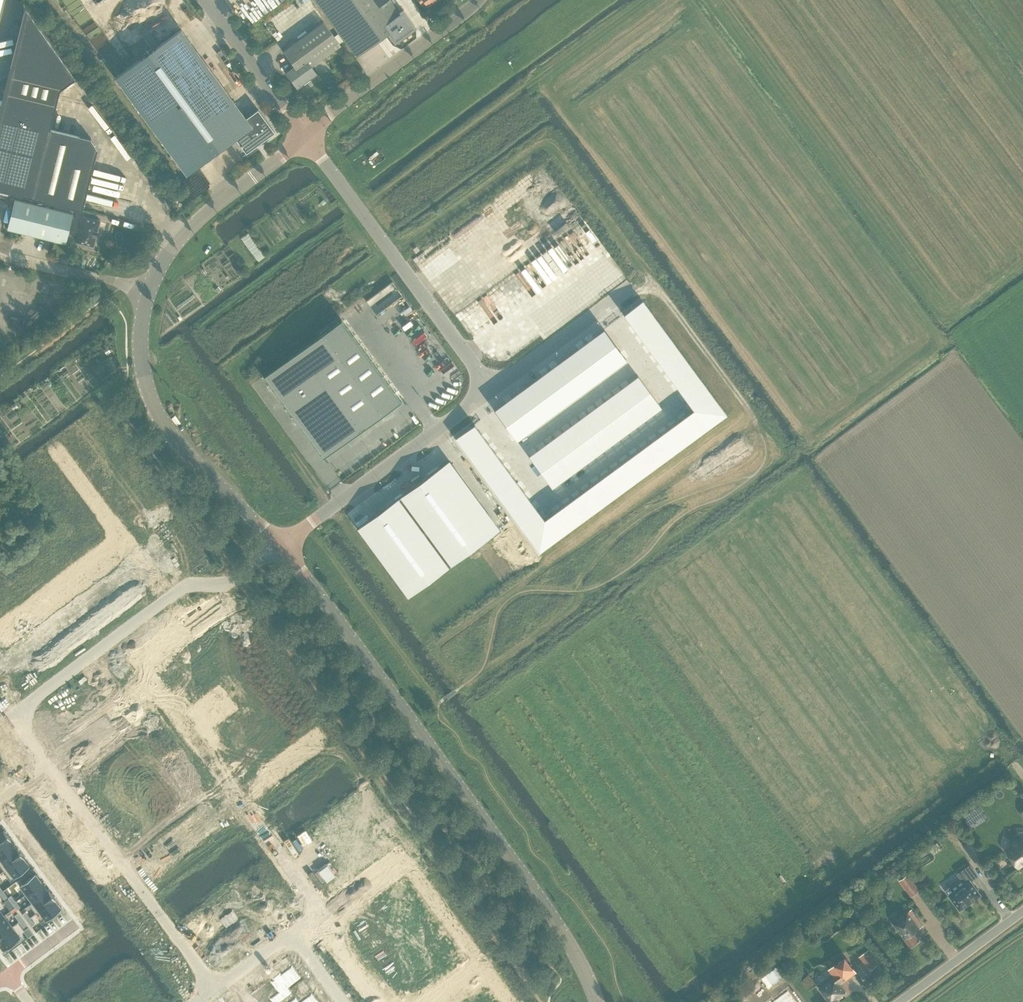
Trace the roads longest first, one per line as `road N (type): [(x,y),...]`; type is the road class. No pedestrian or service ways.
road 1 (unclassified): [(598,1001),(563,932),(280,546)]
road 2 (track): [(749,414),(546,140),(391,253)]
road 3 (unclassified): [(280,546),(166,425),(146,379),(141,327),(170,248),(306,134)]
road 4 (unclassified): [(306,134),(489,388)]
road 5 (unclassified): [(489,388),(280,546)]
road 6 (residential): [(322,913),(401,855),(482,967)]
road 7 (unclassified): [(478,0),(306,134)]
road 8 (unclassified): [(489,388),(630,286)]
road 9 (unclassified): [(306,134),(208,0)]
road 10 (tertiary): [(898,1001),(1022,912)]
road 11 (residential): [(122,536),(0,625)]
road 12 (residential): [(151,685),(238,800)]
road 13 (residential): [(156,864),(70,750)]
road 14 (residential): [(238,800),(322,913)]
road 15 (residential): [(183,620),(280,546)]

